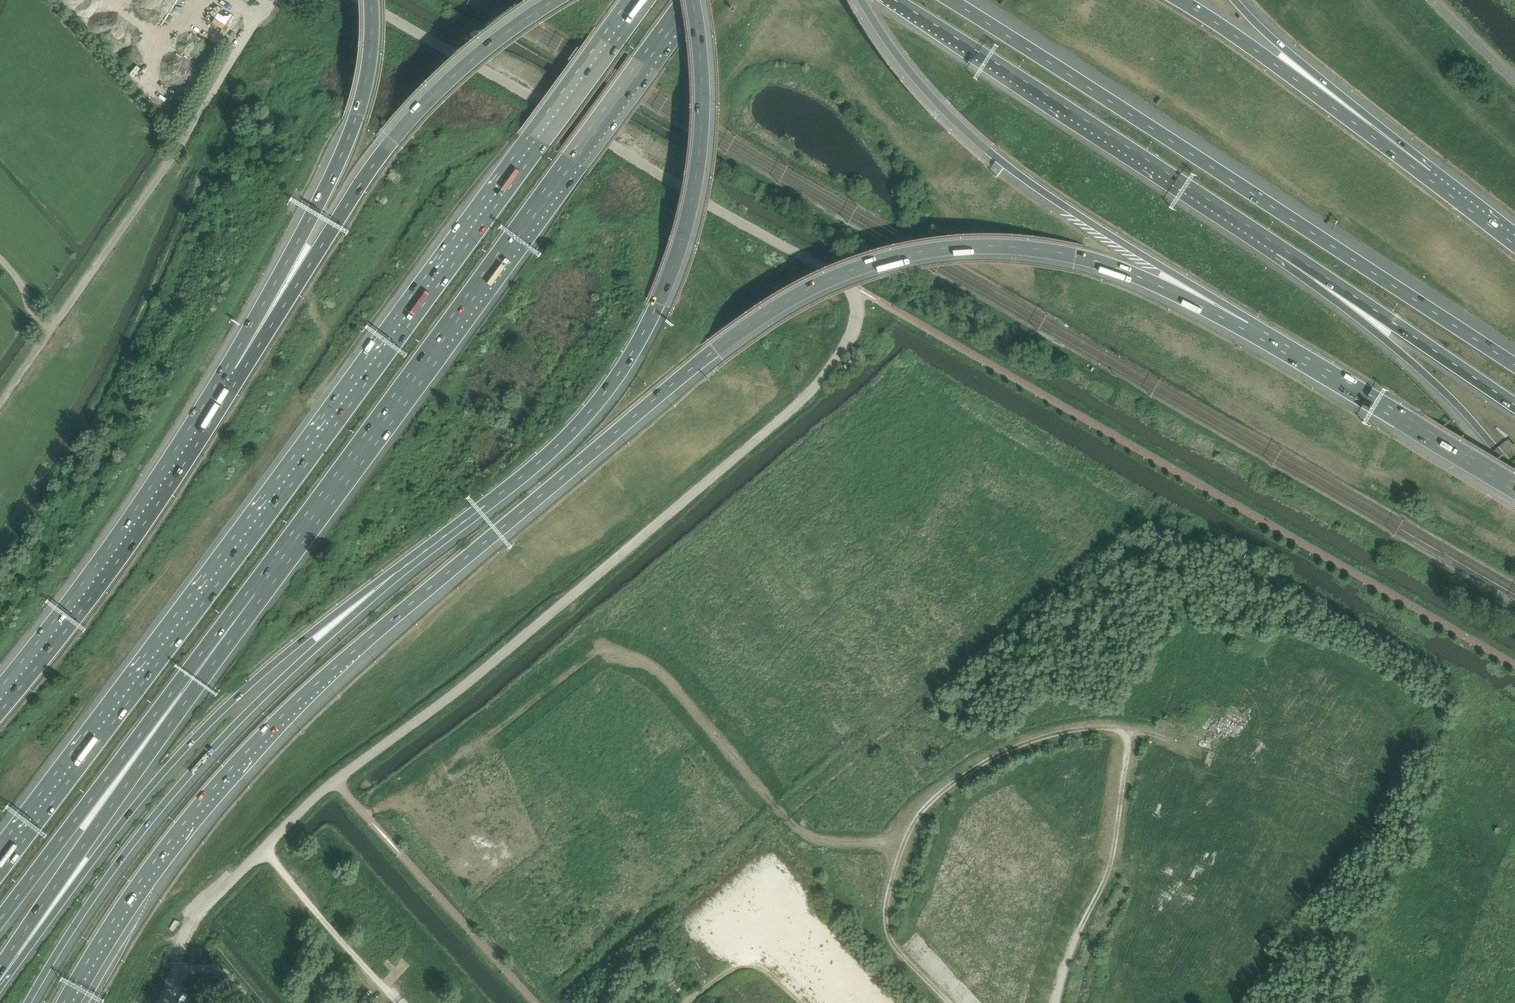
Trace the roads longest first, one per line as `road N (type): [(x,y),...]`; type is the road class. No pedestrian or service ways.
road 1 (motorway): [(66,999),(163,850),(274,724),(652,401),(789,297),(892,256),(1014,246),(1096,261),(1248,323)]
road 2 (unclassified): [(359,0),(807,257),(853,292),(858,313),(850,337),(805,397),(466,685),(335,781)]
road 3 (motorway): [(637,0),(0,859)]
road 4 (motorway): [(255,594),(692,0)]
road 5 (motorway): [(397,572),(558,445),(644,332),(676,255),(696,168),(701,78),(692,0)]
road 6 (motorway): [(1514,365),(951,0)]
road 7 (motorway): [(27,1002),(101,886),(179,785),(397,572)]
road 8 (motorway): [(0,975),(191,742),(311,633),(397,572)]
road 9 (motorway): [(860,0),(917,82),(987,150),(1248,323)]
road 10 (motorway): [(553,0),(477,54),(407,123),(235,369)]
road 11 (motorway): [(0,974),(255,594)]
road 12 (motorway): [(895,0),(1280,247)]
road 13 (track): [(1129,725),(1054,728),(964,772),(896,846),(886,931),(949,1002)]
road 14 (motorway): [(0,920),(255,594)]
road 15 (motorway): [(235,369),(126,537),(0,700)]
road 16 (motorway): [(371,0),(369,62),(349,137),(235,369)]
road 17 (motorway): [(1280,247),(1450,397),(1514,471)]
road 18 (motorway): [(1248,323),(1514,481)]
road 19 (motorway): [(1426,177),(1179,0)]
road 20 (track): [(1056,1002),(1073,944),(1110,869),(1129,725)]
road 21 (motorway): [(1280,247),(1514,405)]
road 22 (motorway): [(1426,177),(1235,0)]
road 23 (unclassified): [(177,958),(195,917),(335,781)]
road 24 (track): [(797,1002),(753,956),(693,1002)]

